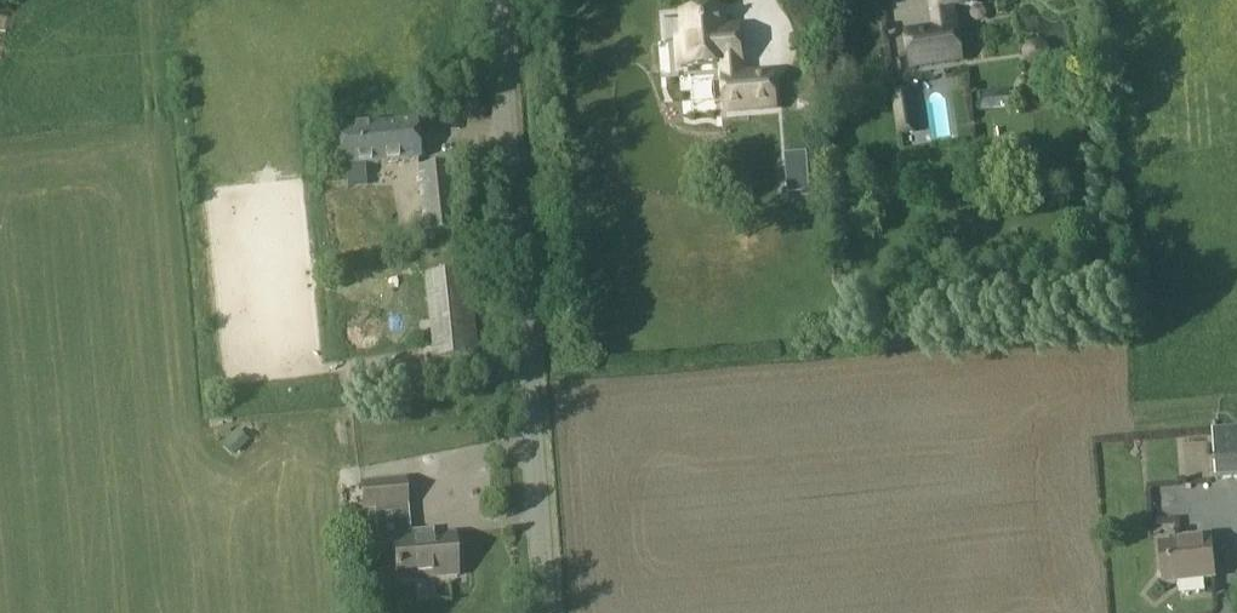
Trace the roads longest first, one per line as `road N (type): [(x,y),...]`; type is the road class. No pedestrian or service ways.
road 1 (unclassified): [(544,612),(495,0)]

